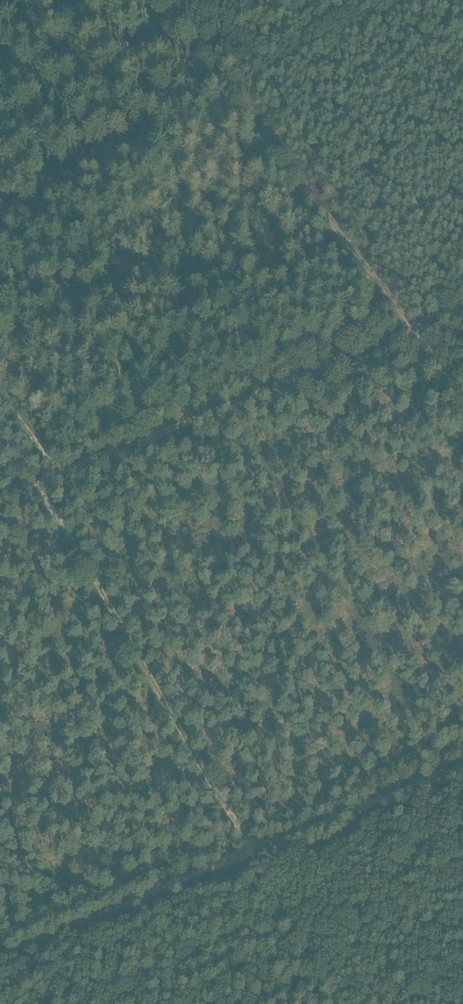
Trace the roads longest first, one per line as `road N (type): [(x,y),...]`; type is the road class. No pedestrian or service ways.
road 1 (track): [(0,396),(101,595),(270,892)]
road 2 (track): [(0,955),(462,763)]
road 3 (track): [(0,488),(462,308)]
road 4 (track): [(233,91),(462,403)]
road 5 (track): [(0,214),(219,73)]
road 6 (track): [(233,91),(422,0)]
road 7 (track): [(270,892),(335,1003)]

